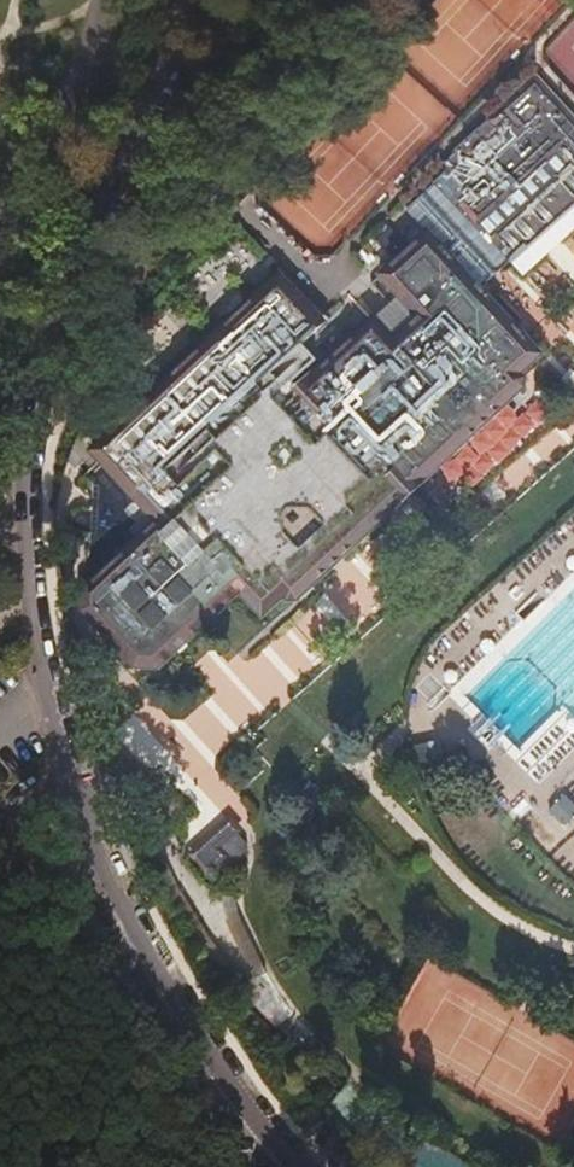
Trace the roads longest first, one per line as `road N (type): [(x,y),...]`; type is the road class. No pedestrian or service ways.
road 1 (unclassified): [(309,1166),(160,980),(98,829),(22,556),(39,393),(102,199),(193,0)]

